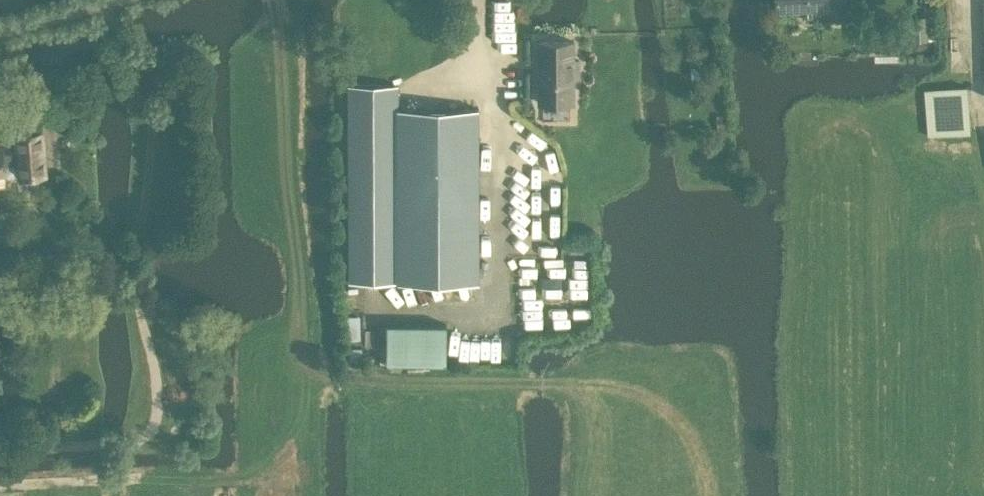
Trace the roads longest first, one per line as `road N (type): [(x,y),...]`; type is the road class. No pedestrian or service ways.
road 1 (track): [(0,485),(141,477)]

